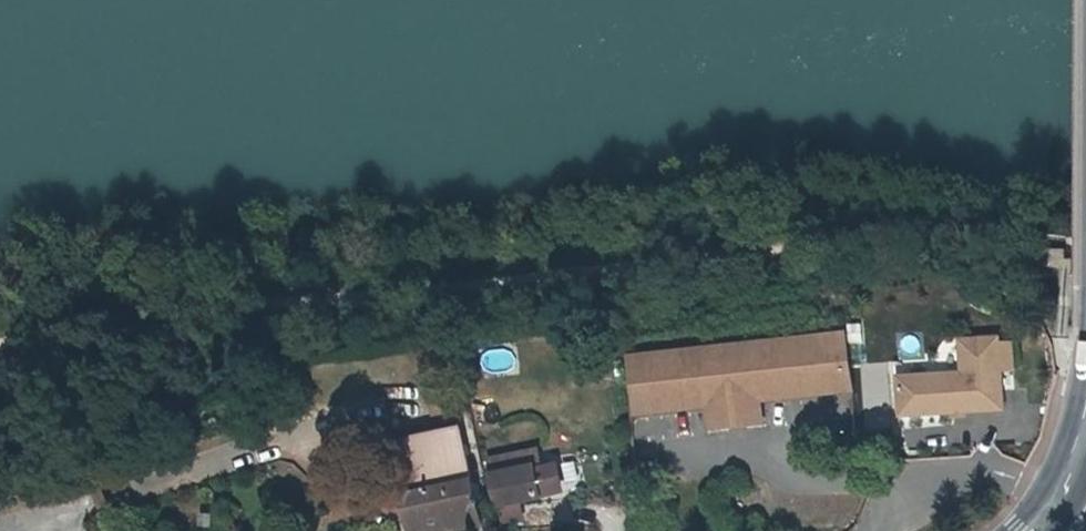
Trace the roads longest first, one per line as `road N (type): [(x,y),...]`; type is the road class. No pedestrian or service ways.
road 1 (track): [(1036,235),(266,310),(0,351)]

